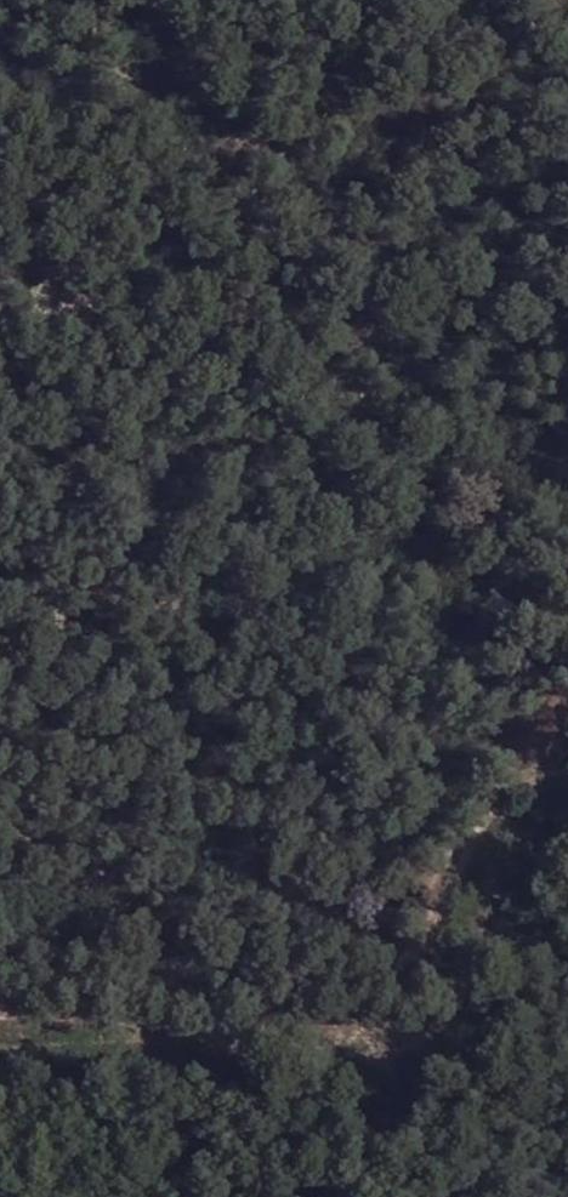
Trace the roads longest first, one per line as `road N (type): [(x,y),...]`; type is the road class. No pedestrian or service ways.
road 1 (track): [(567,721),(525,730),(475,796),(442,907),(349,1008),(0,1021)]

